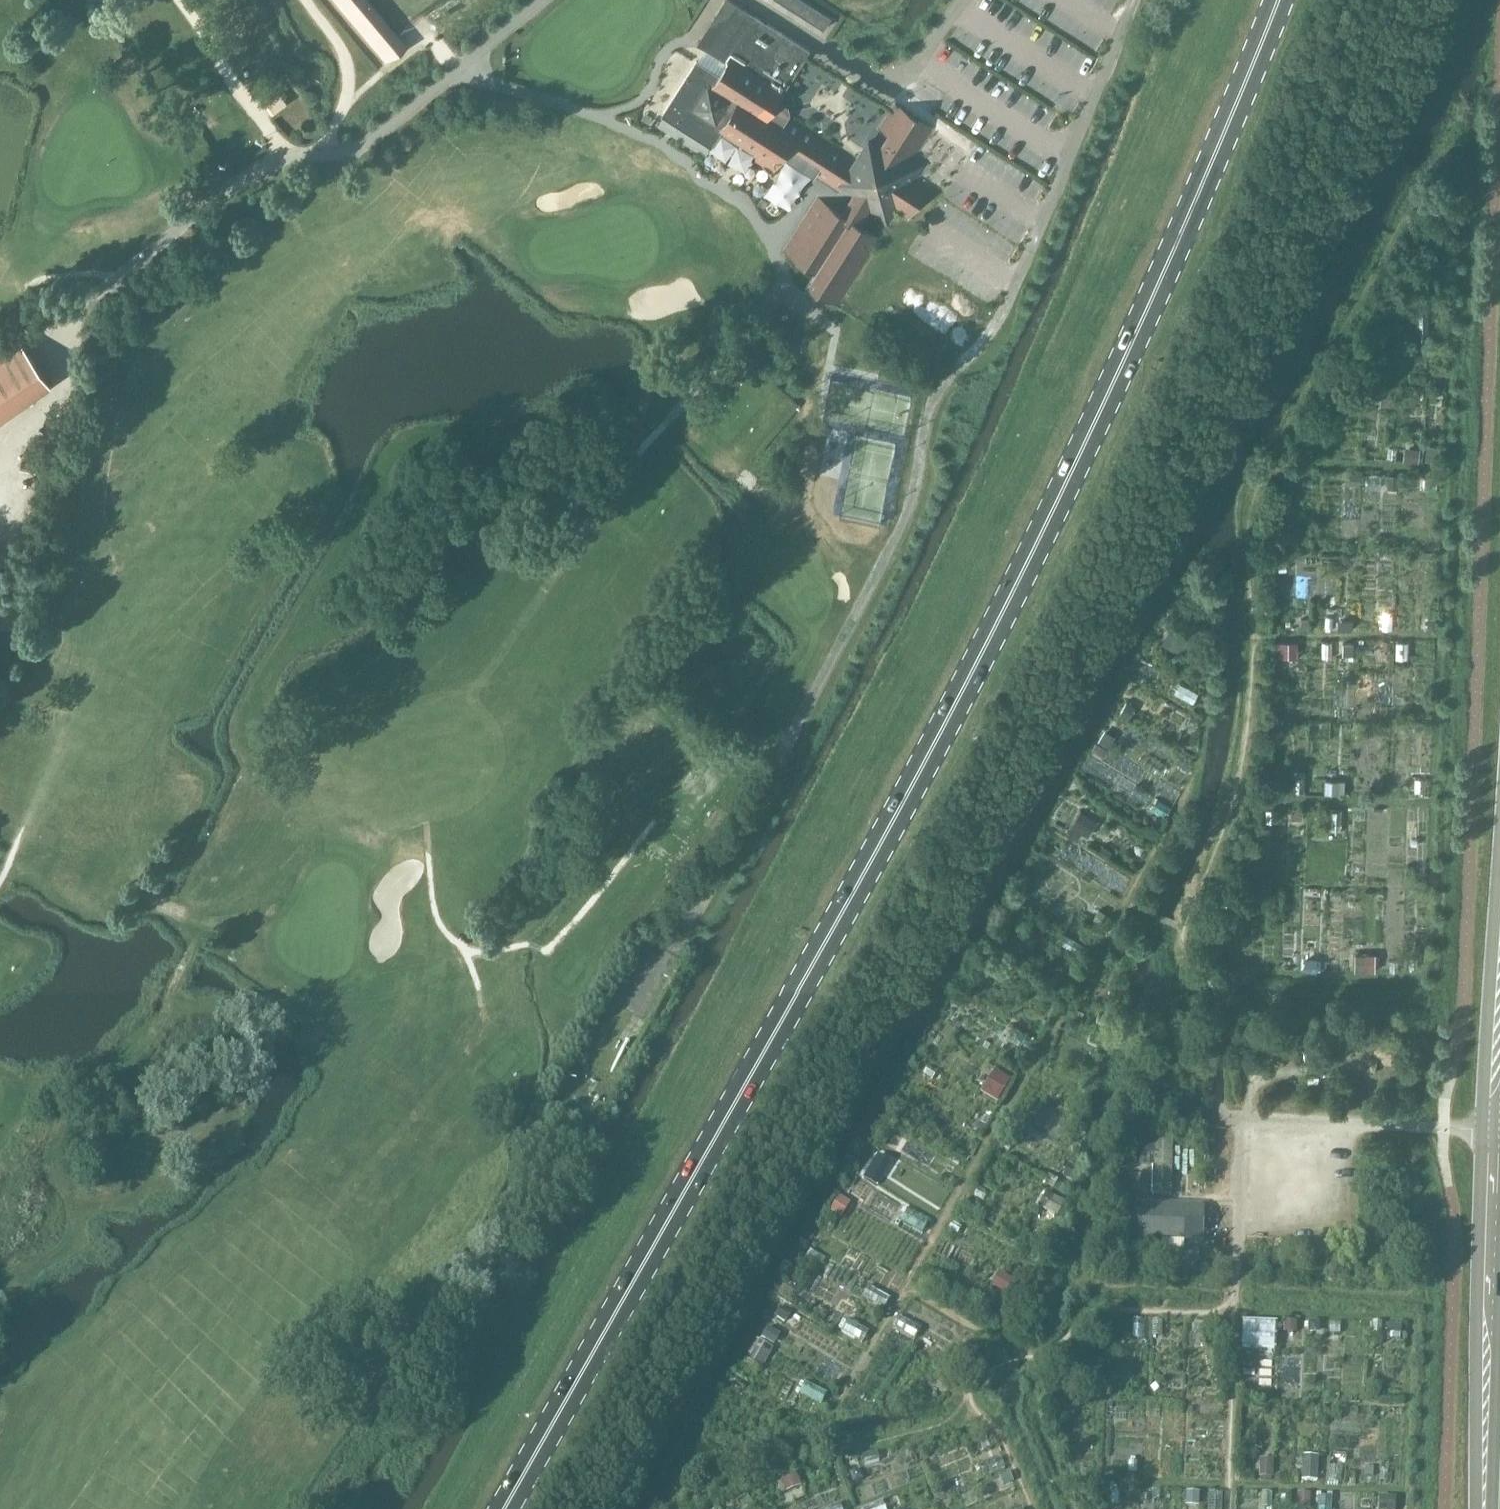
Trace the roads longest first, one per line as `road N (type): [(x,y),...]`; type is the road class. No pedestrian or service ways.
road 1 (primary): [(506,1508),(826,944),(1021,579),(1173,258),(1280,0)]
road 2 (track): [(586,1113),(893,550),(942,386),(981,343),(1016,282)]
road 3 (secondary): [(1485,1508),(1499,1042)]

